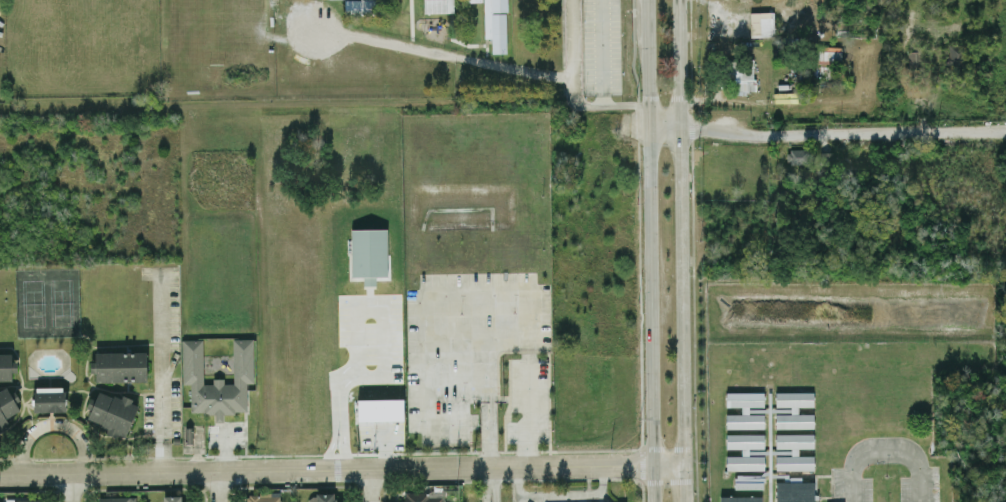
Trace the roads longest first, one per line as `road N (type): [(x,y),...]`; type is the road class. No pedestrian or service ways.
road 1 (residential): [(0,474),(682,464)]
road 2 (secondary): [(647,0),(655,501)]
road 3 (secondary): [(684,501),(679,0)]
road 4 (residential): [(651,126),(1005,130)]

